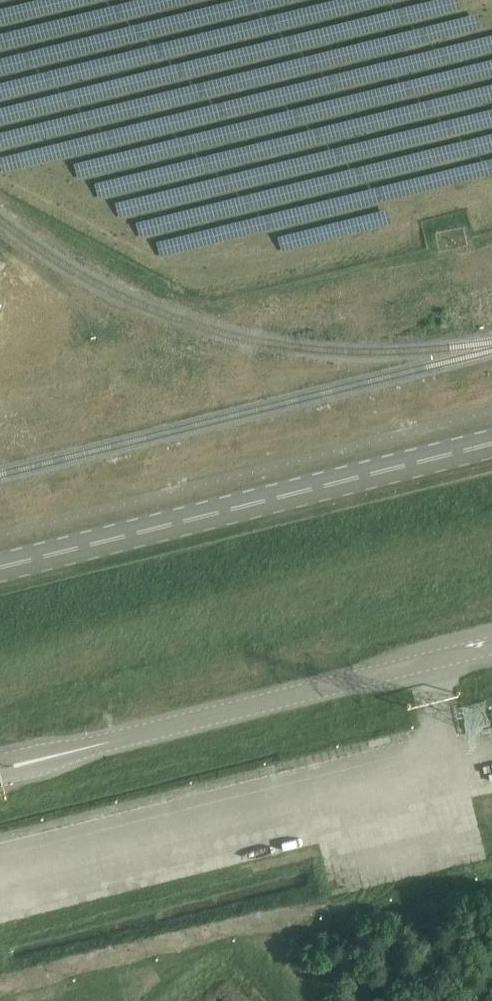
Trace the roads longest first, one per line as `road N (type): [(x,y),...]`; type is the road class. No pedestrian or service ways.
road 1 (unclassified): [(0,768),(491,641)]
road 2 (unclassified): [(491,441),(0,565)]

